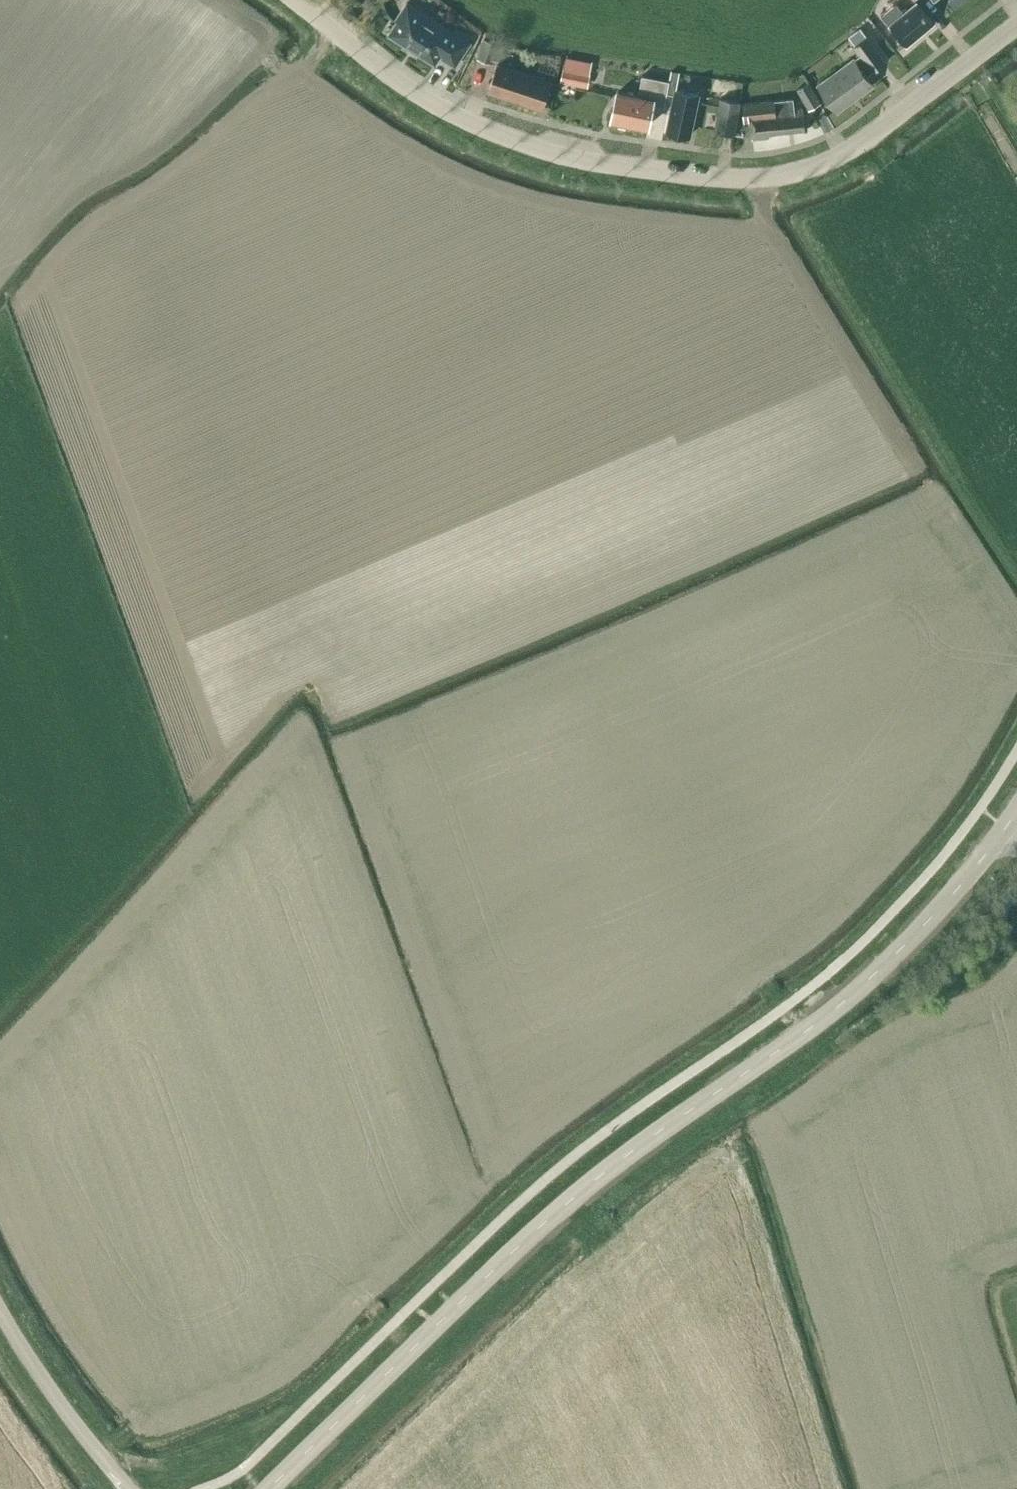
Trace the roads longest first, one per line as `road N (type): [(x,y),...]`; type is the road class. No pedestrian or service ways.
road 1 (tertiary): [(268,1488),(570,1200),(842,1006),(910,943),(1016,813)]
road 2 (unclassified): [(296,0),(423,94),(526,145),(616,165),(756,180),(806,169),(859,144),(1016,26)]
road 3 (unclassified): [(132,1488),(0,1313)]

